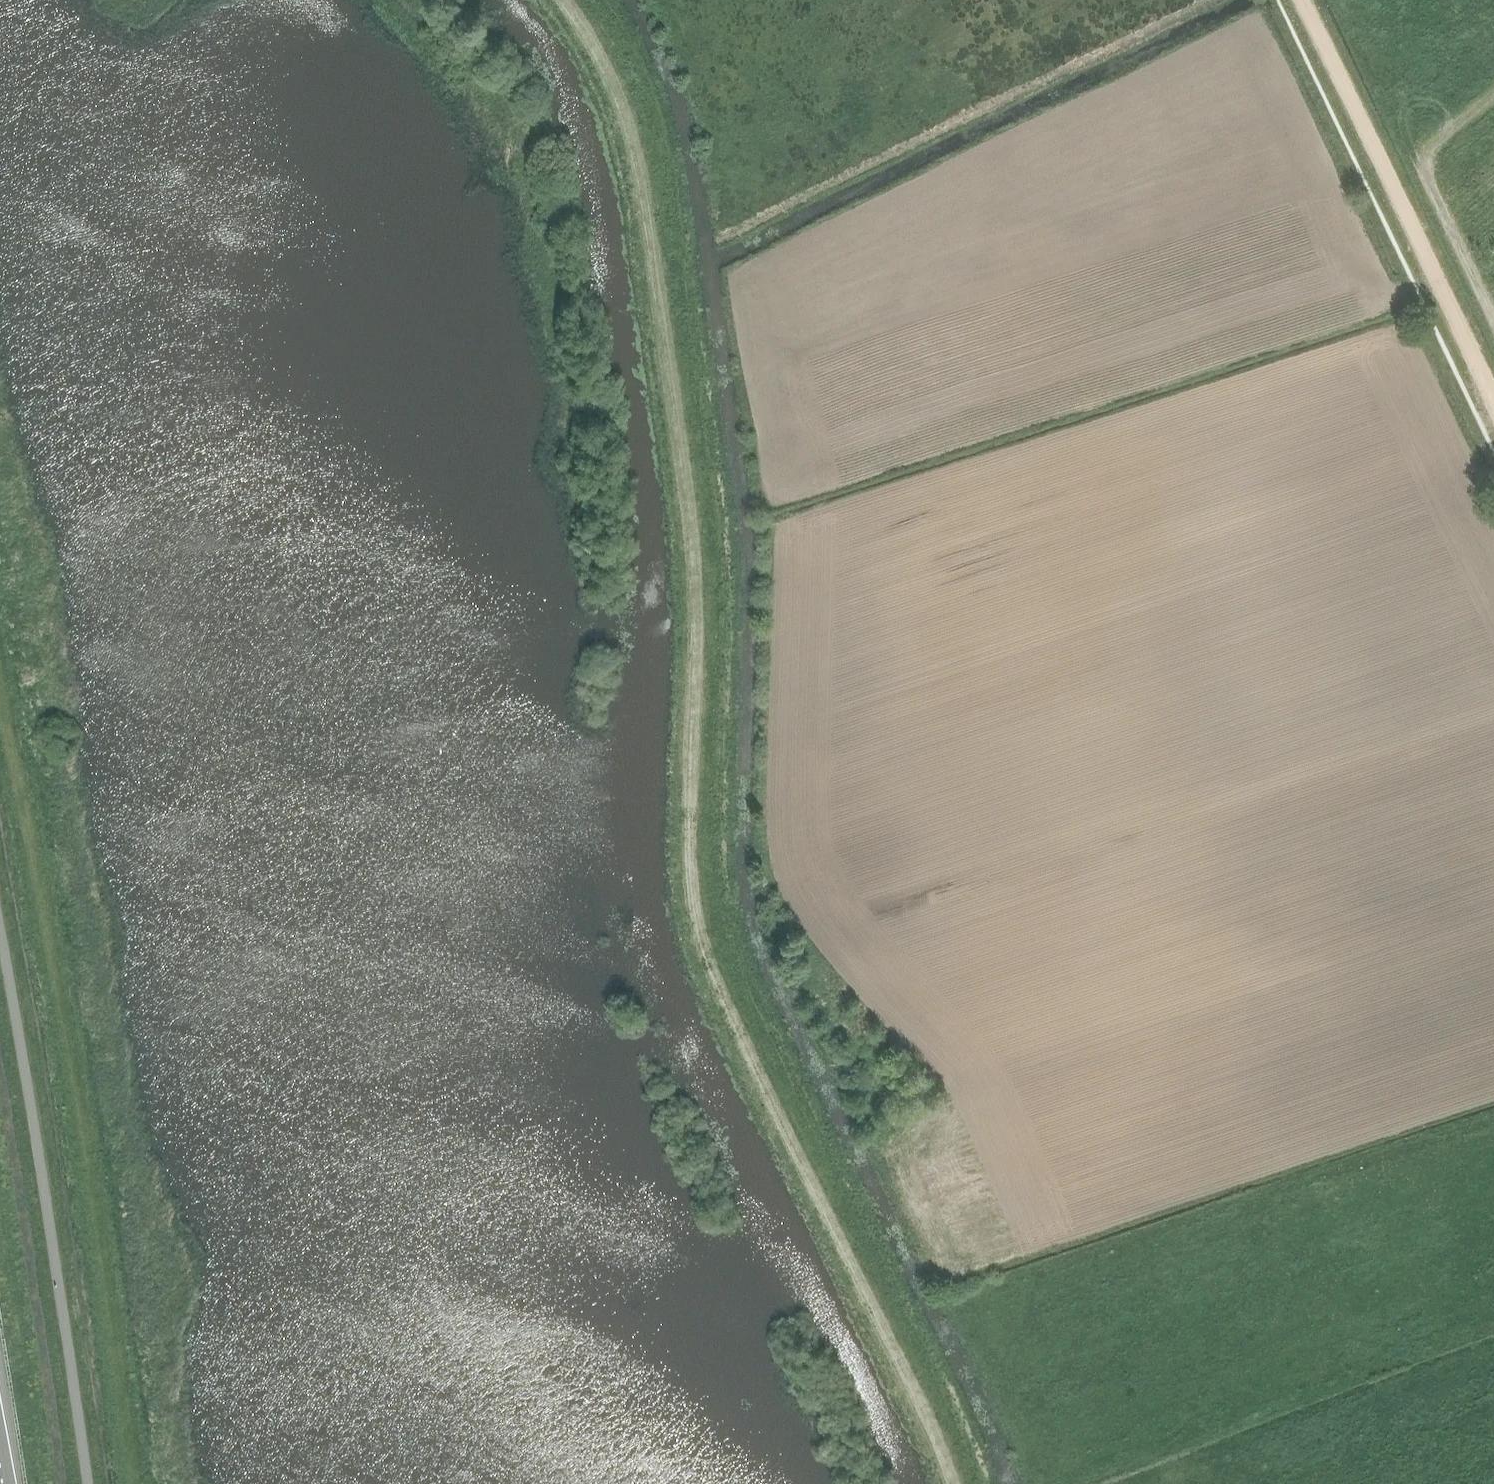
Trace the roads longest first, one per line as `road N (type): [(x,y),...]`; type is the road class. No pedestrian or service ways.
road 1 (track): [(1302,0),(1493,404)]

